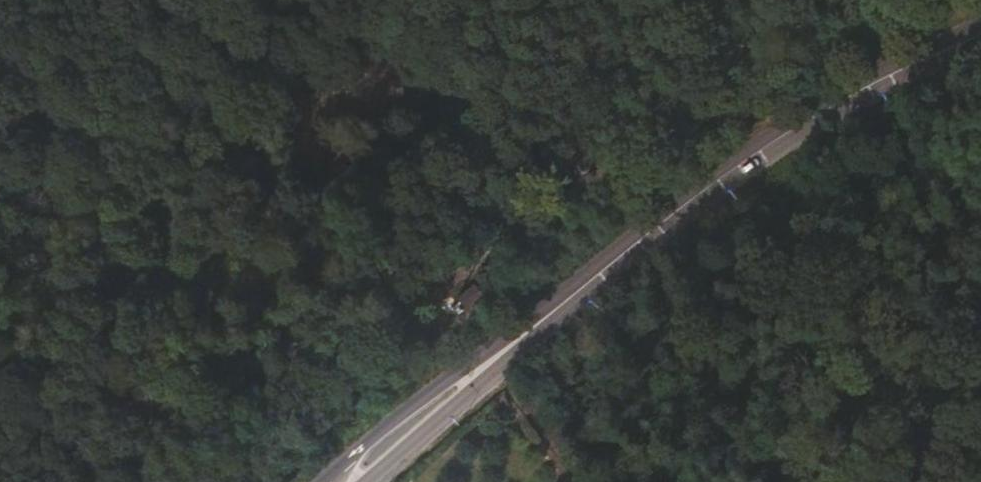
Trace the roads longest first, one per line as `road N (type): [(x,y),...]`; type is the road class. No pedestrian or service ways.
road 1 (track): [(0,323),(278,276),(447,285),(511,260),(850,31)]
road 2 (secondary): [(623,255),(818,111),(980,31)]
road 3 (secondary): [(623,255),(319,481)]
road 4 (secondary): [(367,481),(623,255)]

